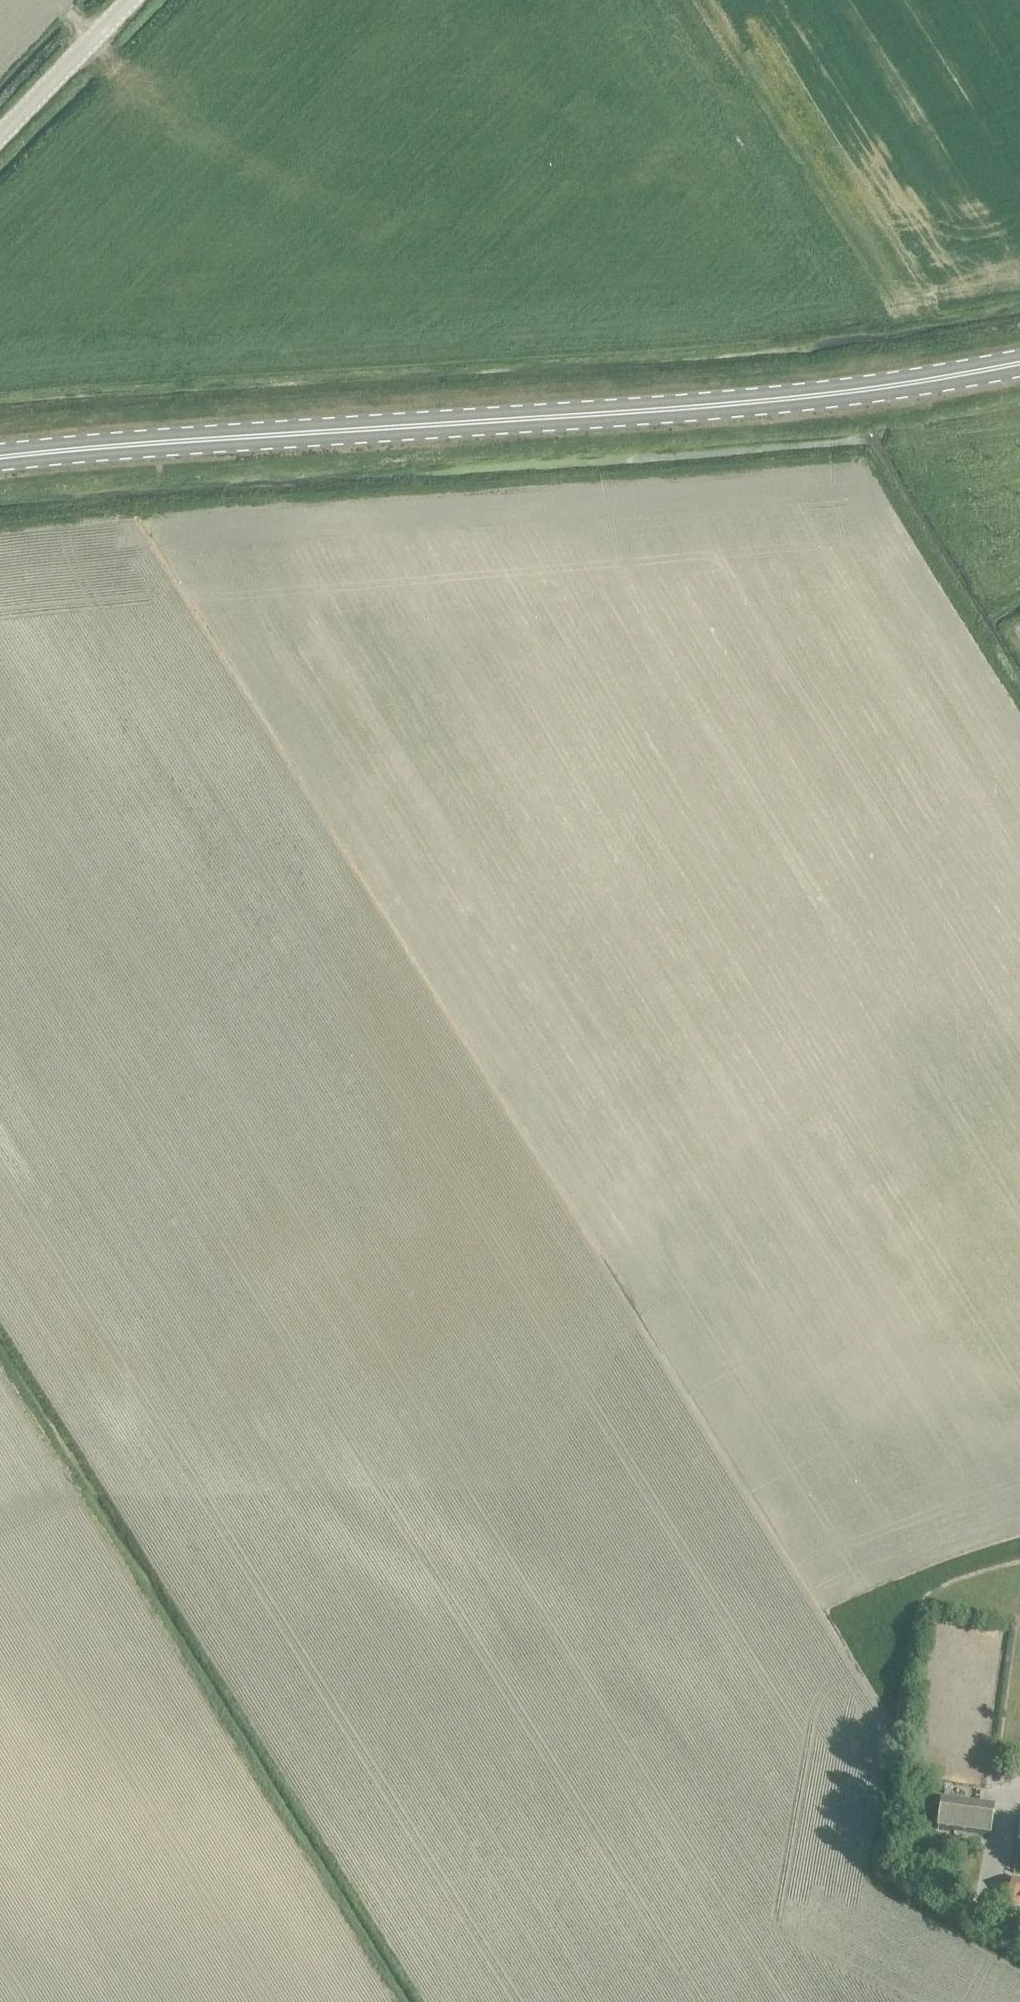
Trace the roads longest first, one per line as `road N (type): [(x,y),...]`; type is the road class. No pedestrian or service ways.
road 1 (secondary): [(0,457),(553,418),(887,384),(1019,358)]
road 2 (unclassified): [(0,133),(129,0)]

